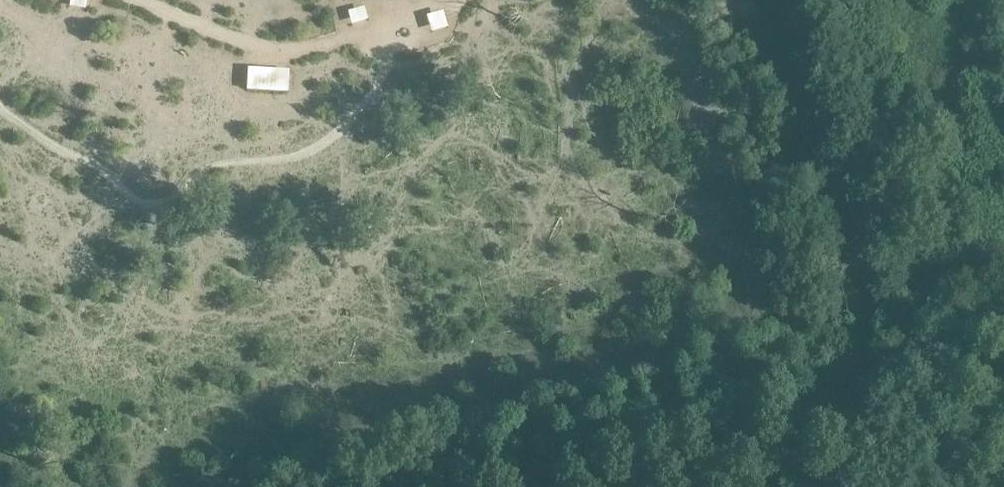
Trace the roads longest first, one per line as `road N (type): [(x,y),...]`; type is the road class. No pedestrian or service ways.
road 1 (track): [(831,486),(870,349),(771,0)]

